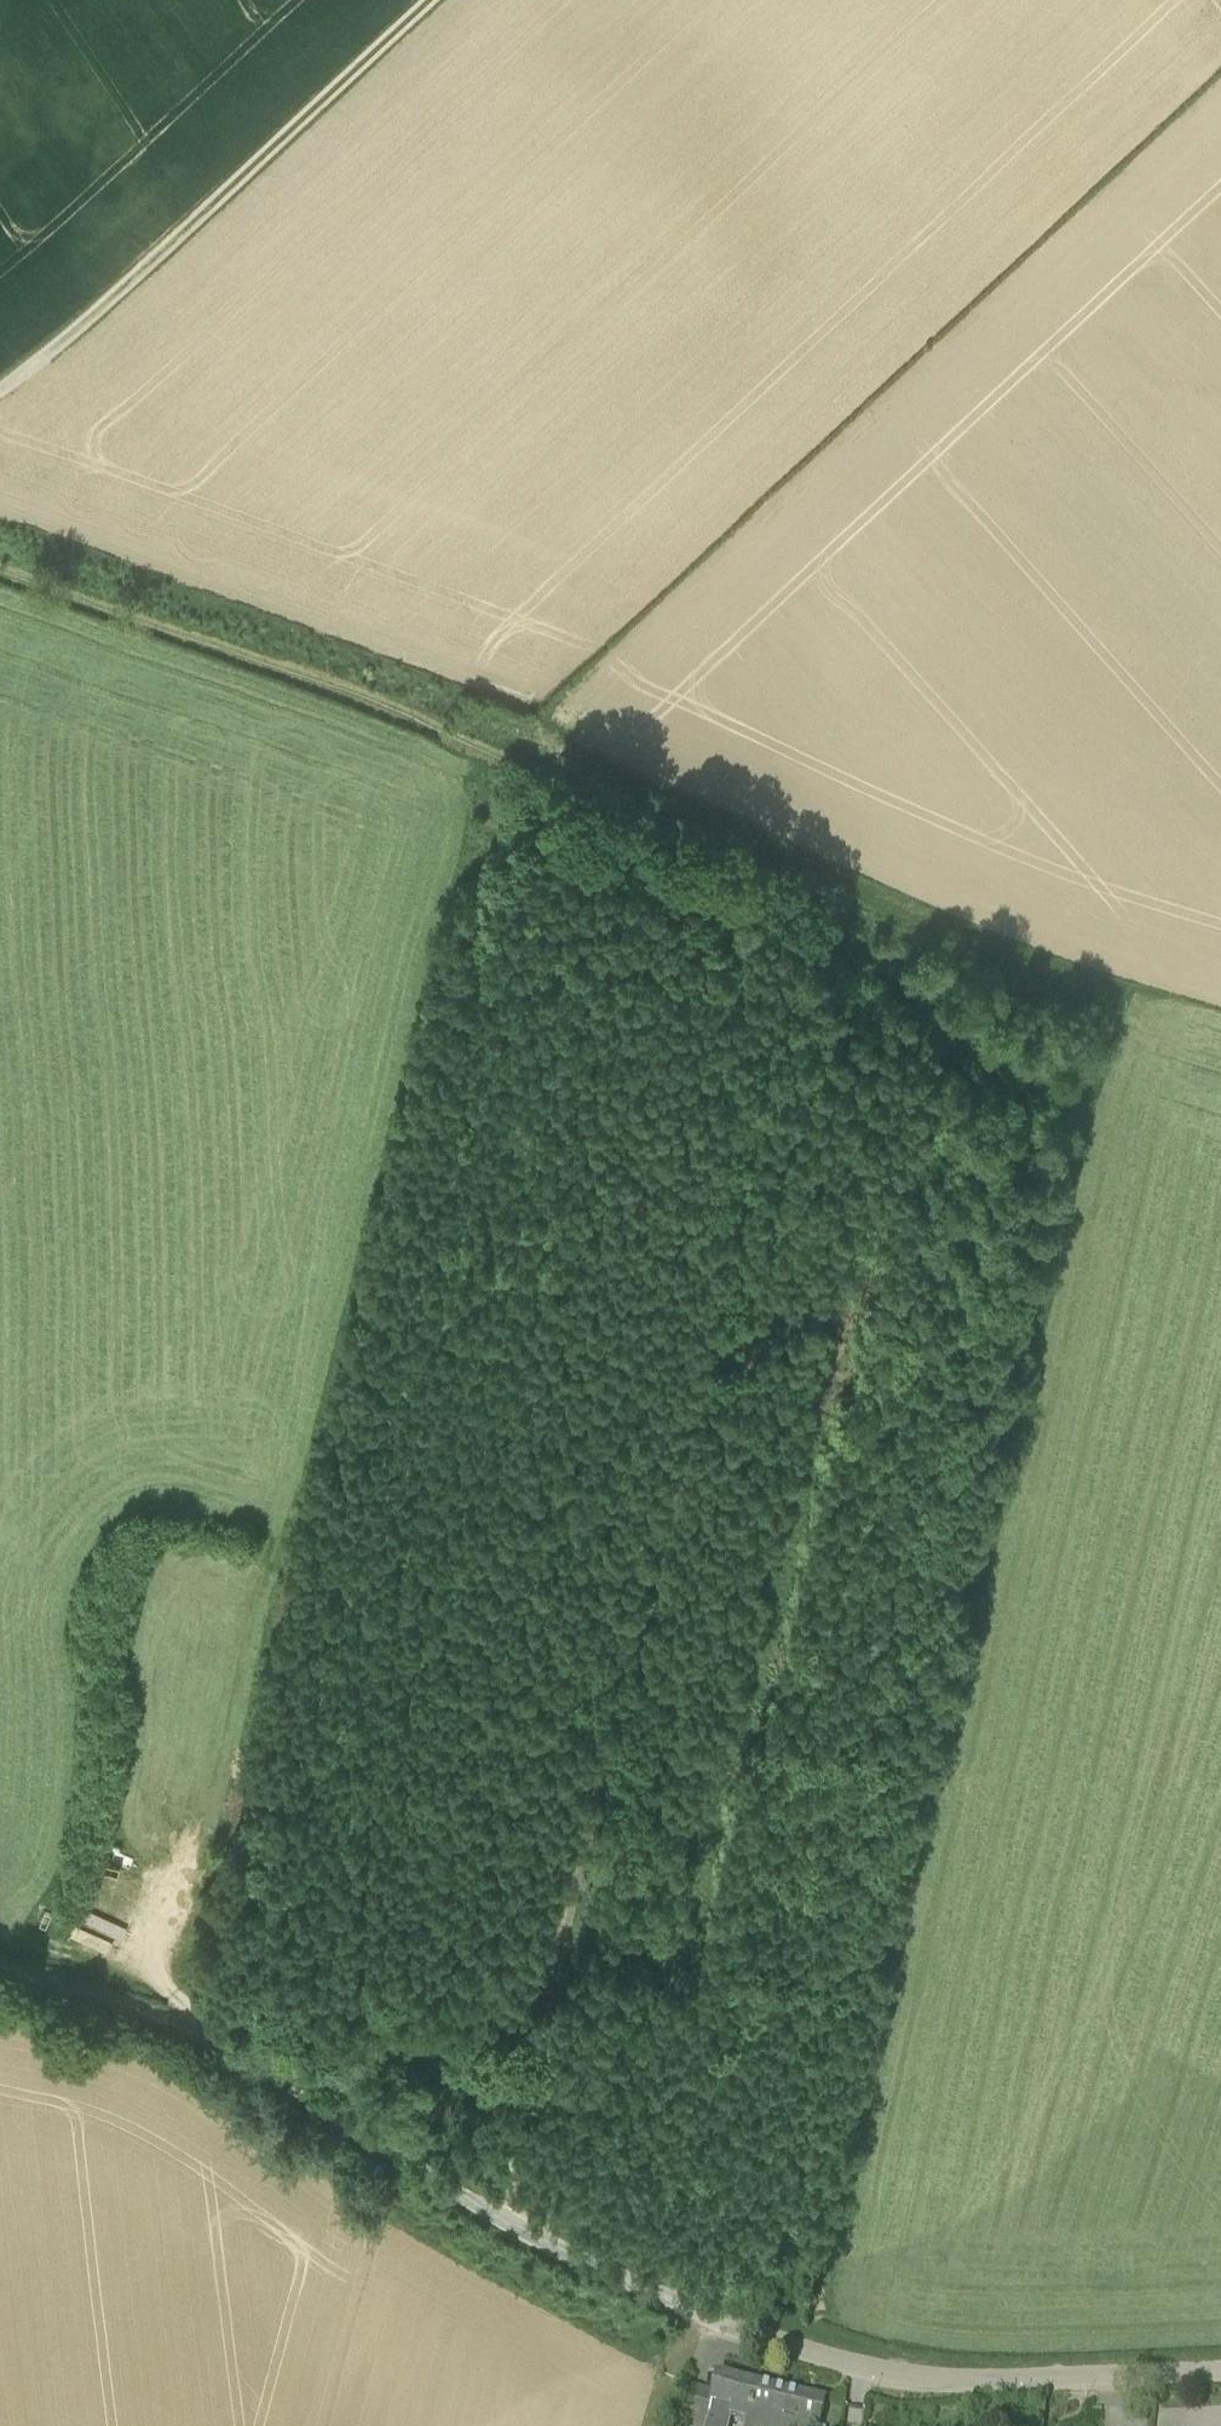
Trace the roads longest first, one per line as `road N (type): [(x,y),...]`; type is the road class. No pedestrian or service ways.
road 1 (unclassified): [(1220,2371),(940,2378),(791,2346),(527,2234),(225,2046),(150,2013),(0,1967)]
road 2 (track): [(0,387),(102,304),(426,0)]
road 3 (track): [(695,2311),(656,2425)]

